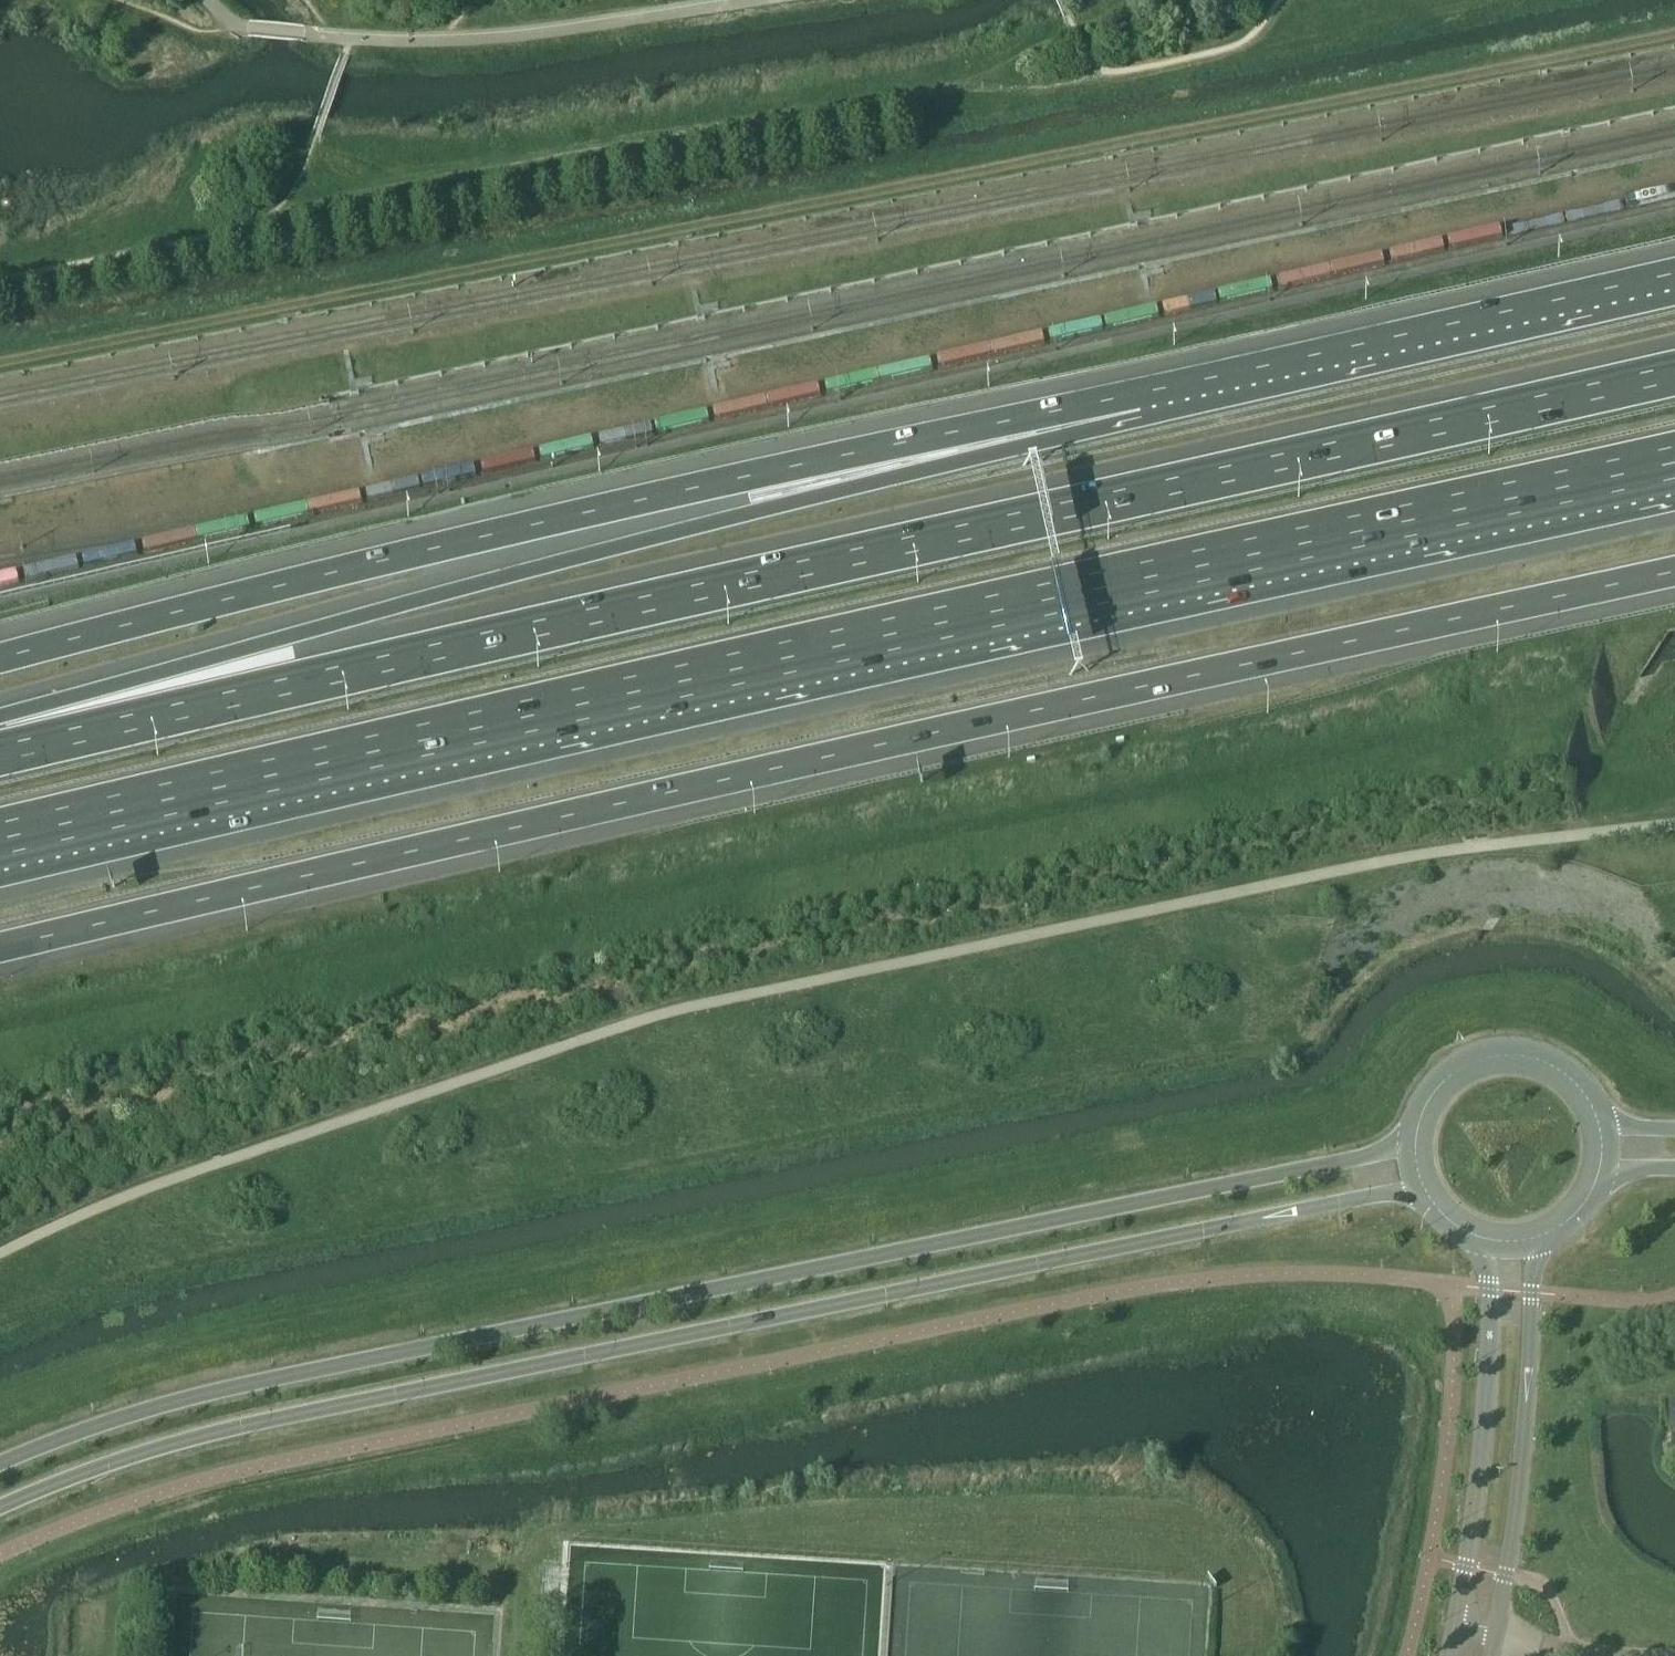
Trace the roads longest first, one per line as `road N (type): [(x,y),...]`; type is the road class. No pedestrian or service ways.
road 1 (motorway): [(1674,373),(0,756)]
road 2 (motorway): [(0,840),(1674,460)]
road 3 (motorway): [(0,949),(1674,570)]
road 4 (track): [(0,359),(1674,36)]
road 5 (secondary): [(0,1508),(132,1457),(249,1426),(1423,1187)]
road 6 (secondary): [(1415,1146),(216,1392),(0,1464)]
road 7 (motorway): [(1145,394),(754,512),(375,612),(0,736)]
road 8 (motorway): [(1145,394),(698,488),(0,660)]
road 9 (motorway): [(1674,275),(1145,394)]
road 10 (tertiary): [(1495,1633),(1525,1404),(1533,1240)]
road 11 (tertiary): [(1490,1241),(1483,1426),(1453,1623)]
road 12 (secondary): [(1599,1125),(1575,1084),(1534,1060),(1510,1056),(1464,1068),(1444,1082),(1419,1122),(1415,1146)]

